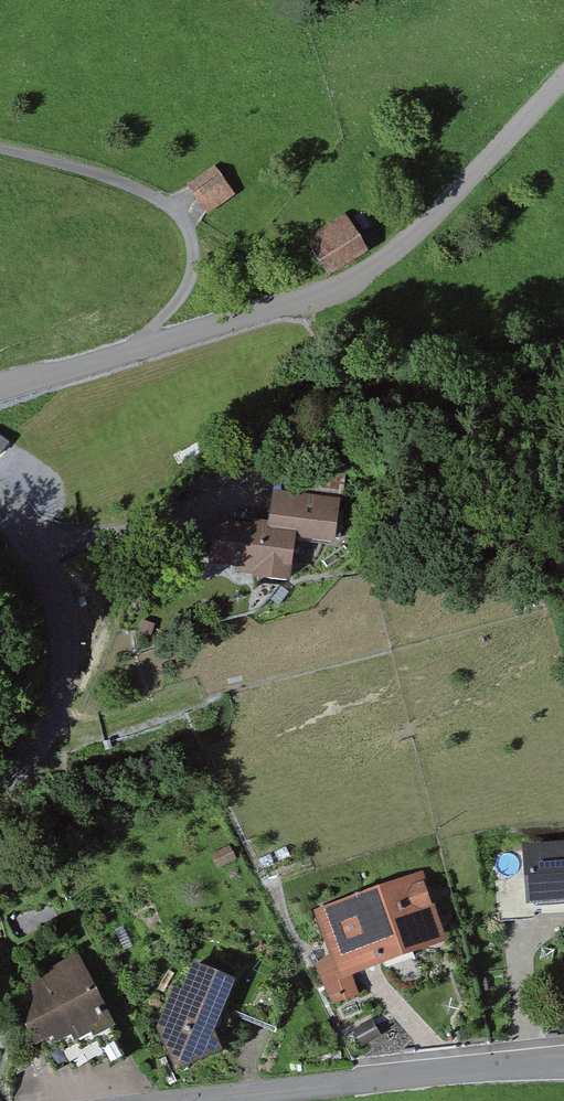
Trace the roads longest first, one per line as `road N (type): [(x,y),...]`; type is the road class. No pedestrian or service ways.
road 1 (unclassified): [(0,388),(294,300),(370,265),(429,213),(563,66)]
road 2 (track): [(133,352),(188,290),(195,256),(182,218),(154,197),(85,171),(0,150)]
road 3 (tertiary): [(563,1061),(214,1100)]
road 4 (tertiary): [(0,776),(32,749),(49,719),(64,668),(60,612),(30,547),(0,514)]

